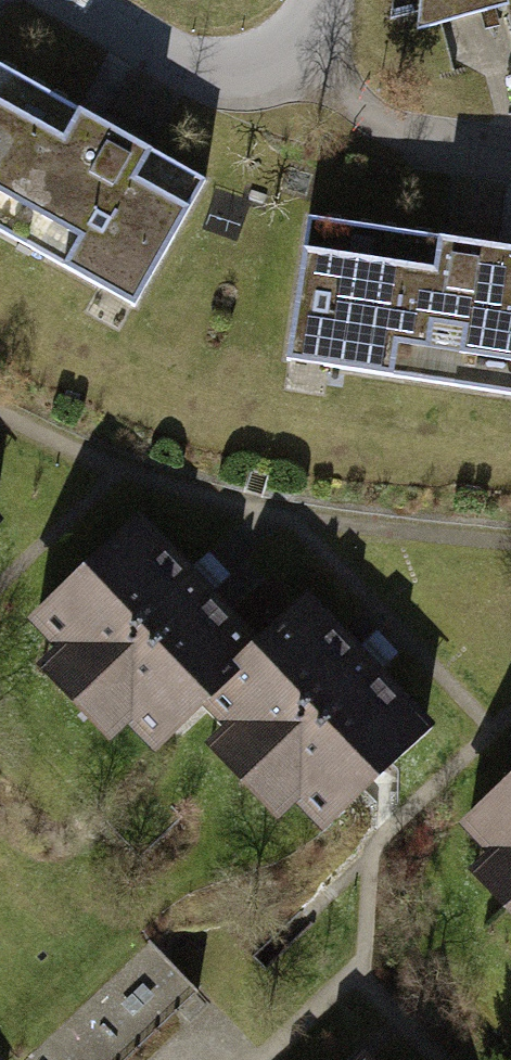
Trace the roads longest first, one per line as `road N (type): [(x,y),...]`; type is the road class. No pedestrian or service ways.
road 1 (residential): [(510,153),(447,143),(285,43)]
road 2 (residential): [(285,43),(215,66),(95,0)]

